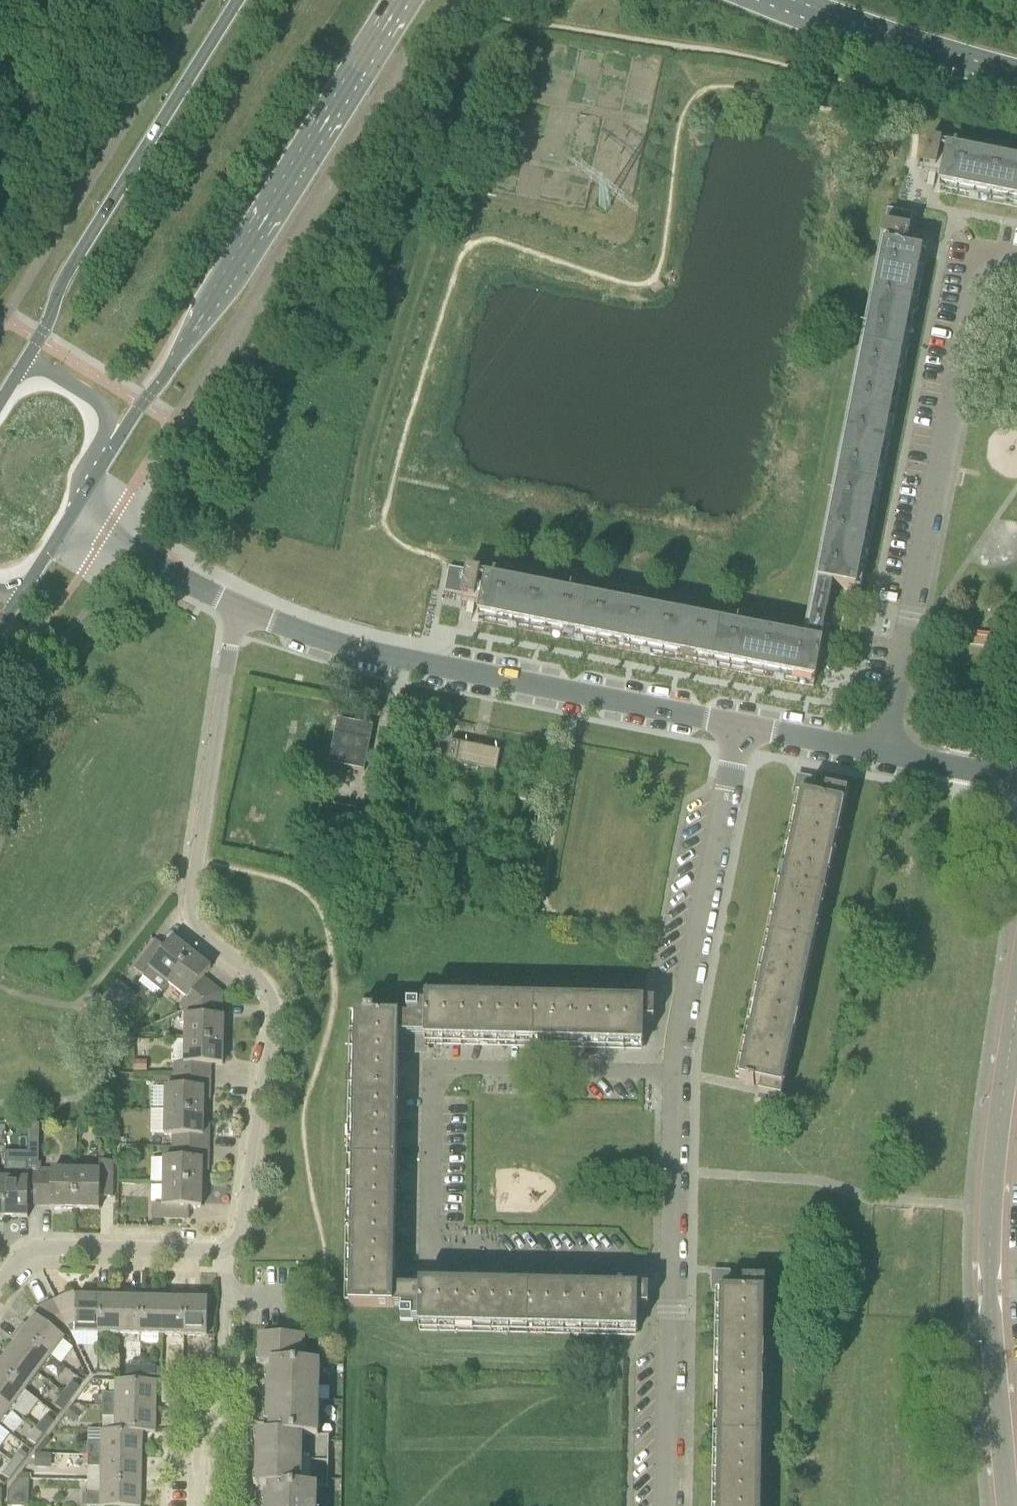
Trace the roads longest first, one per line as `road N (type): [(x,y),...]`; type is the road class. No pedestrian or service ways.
road 1 (residential): [(228,1253),(252,1213),(262,1022),(247,982),(191,916),(227,604)]
road 2 (residential): [(674,1267),(429,1264),(432,1071),(675,1075)]
road 3 (residential): [(884,754),(984,260),(1016,266)]
road 4 (unclassified): [(740,726),(364,656),(227,604)]
road 5 (tertiary): [(116,447),(396,0)]
road 6 (unclassified): [(1009,1505),(990,1290),(1012,1033)]
road 7 (tertiary): [(245,0),(72,266),(19,373)]
road 8 (residential): [(675,1075),(740,726)]
road 9 (residential): [(0,1287),(28,1250),(228,1253)]
road 10 (residential): [(670,1505),(674,1267)]
road 11 (secondary): [(794,0),(1016,74)]
road 12 (residential): [(197,1505),(199,1442),(224,1418),(228,1295)]
road 13 (residential): [(674,1267),(675,1075)]
road 14 (unclassified): [(227,604),(73,515)]
road 15 (unclassified): [(884,754),(740,726)]
road 16 (tertiary): [(116,447),(115,425),(98,404),(72,385),(19,373)]
road 17 (unclassified): [(1016,781),(884,754)]

